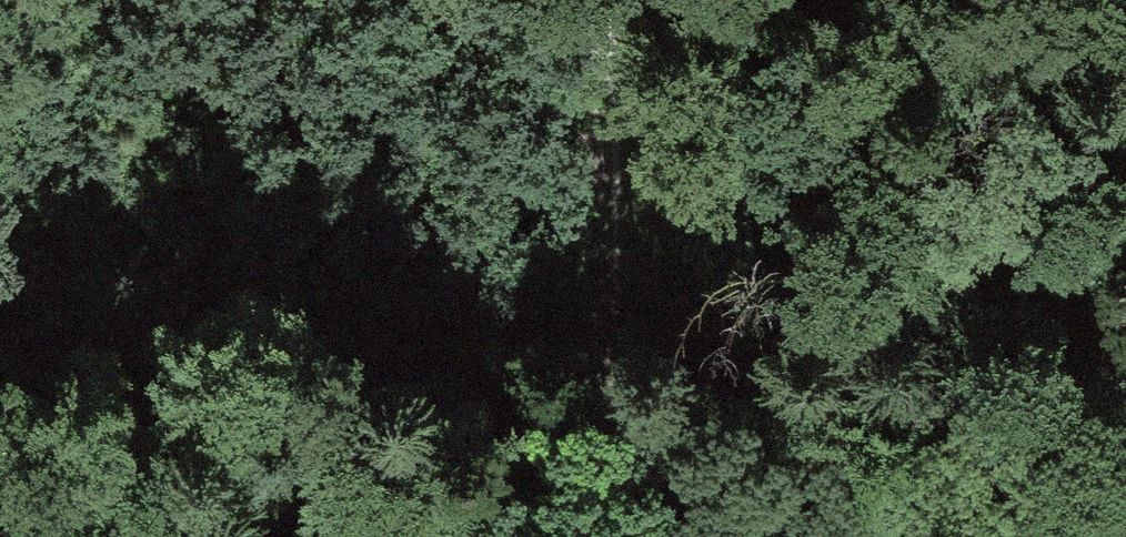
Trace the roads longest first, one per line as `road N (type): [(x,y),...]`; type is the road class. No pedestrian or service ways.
road 1 (track): [(442,0),(596,162),(671,319),(799,499),(843,536)]
road 2 (track): [(586,0),(609,536)]
road 3 (track): [(0,207),(103,0)]

